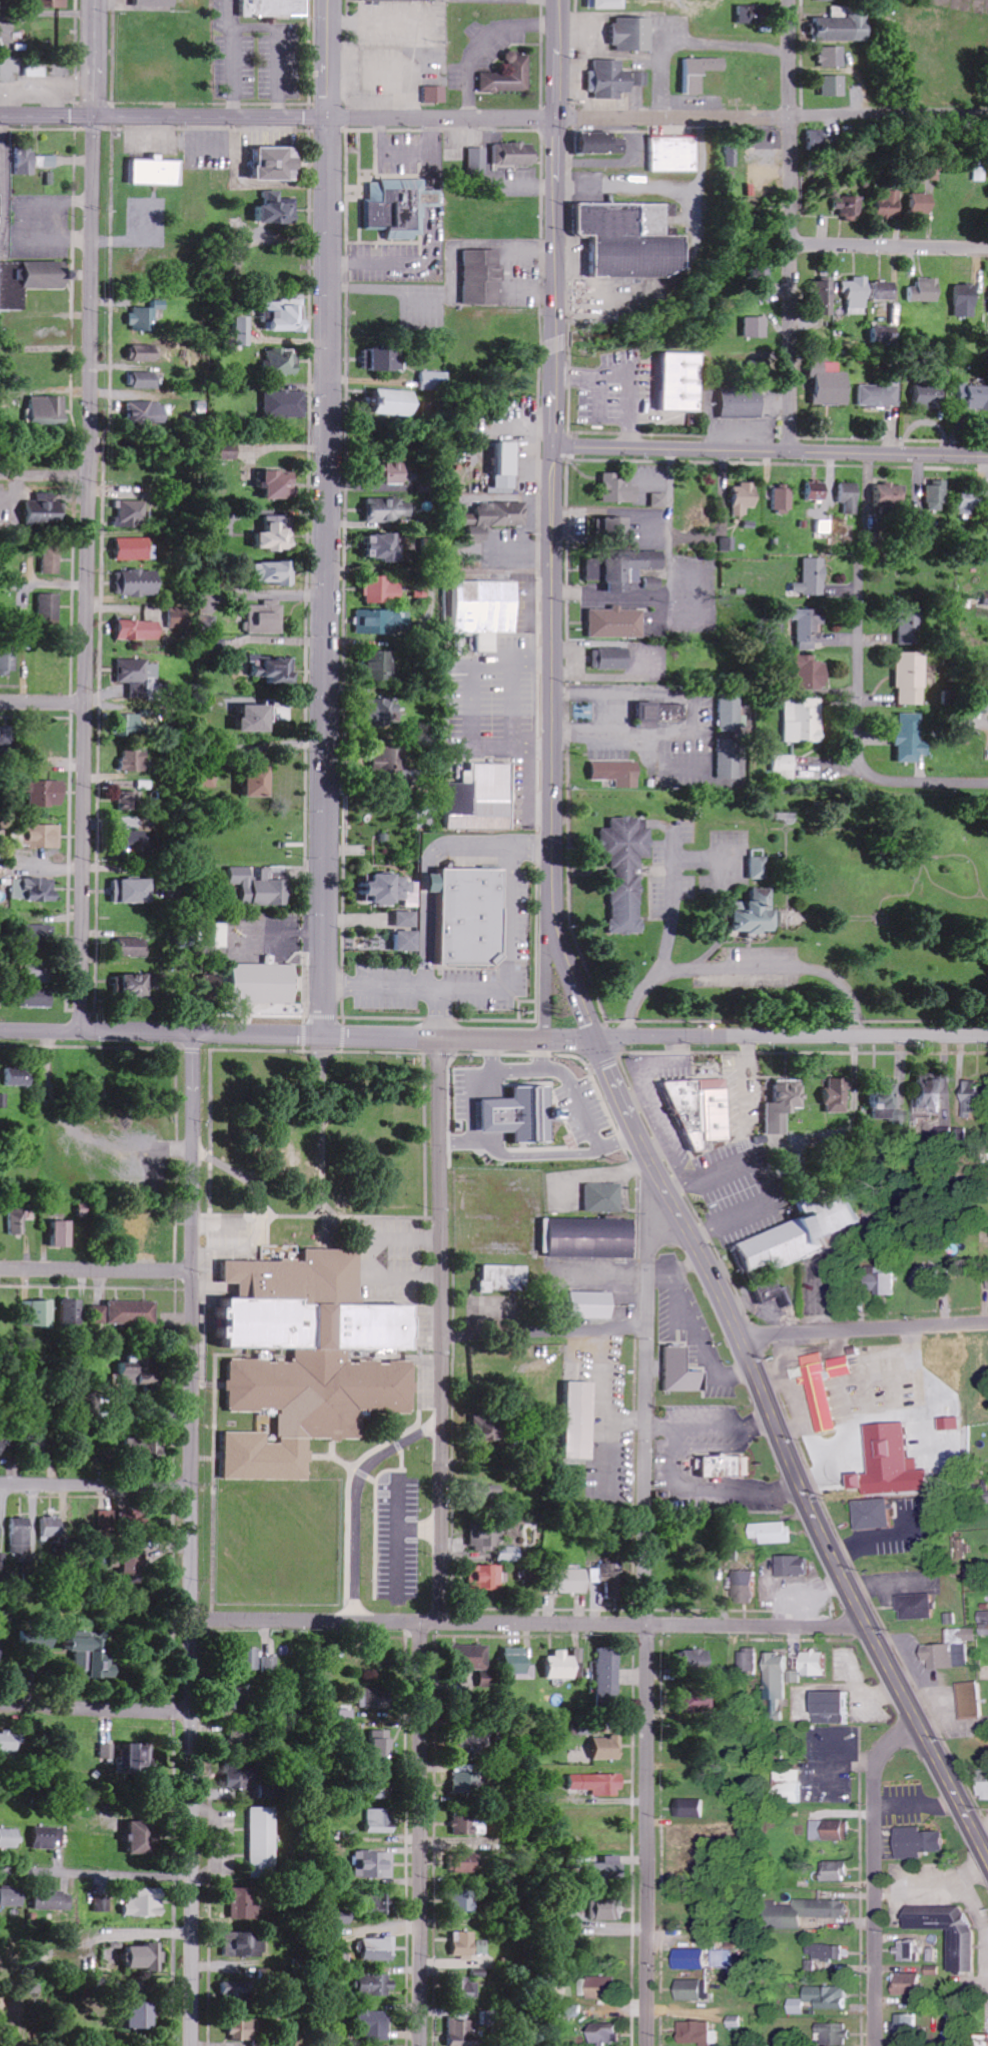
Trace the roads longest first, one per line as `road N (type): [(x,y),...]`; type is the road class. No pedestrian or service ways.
road 1 (secondary): [(653,1168),(595,1038),(554,893),(562,0)]
road 2 (residential): [(191,2045),(196,1035)]
road 3 (residential): [(324,1037),(331,118)]
road 4 (residential): [(646,2045),(653,1168)]
road 5 (secondary): [(987,1862),(841,1578),(720,1294),(653,1168)]
road 6 (residential): [(865,1625),(193,1619)]
road 7 (residential): [(88,451),(75,1033)]
road 8 (residential): [(442,1621),(443,1039)]
road 9 (residential): [(791,450),(788,0)]
road 10 (secondary): [(987,455),(555,449)]
road 11 (residential): [(560,119),(987,113)]
road 12 (residential): [(424,2045),(423,1621)]
road 13 (residential): [(987,1036),(595,1038)]
road 14 (residential): [(875,2045),(874,1774),(889,1744),(917,1725)]
road 15 (primary): [(0,117),(331,118)]
road 16 (residential): [(987,783),(897,782),(880,779),(862,761),(861,569)]
road 17 (tertiary): [(324,1037),(0,1032)]
road 18 (residential): [(92,115),(88,436)]
road 19 (tertiary): [(595,1038),(324,1037)]
road 20 (residential): [(987,1323),(764,1336),(743,1347)]
road 21 (tertiary): [(331,118),(560,119)]
road 22 (residential): [(647,1328),(442,1335)]
road 23 (residential): [(196,1271),(0,1270)]
road 24 (residential): [(987,249),(792,263)]
road 25 (residential): [(193,1486),(0,1482)]
road 26 (residential): [(192,1877),(0,1869)]
road 27 (residential): [(192,1710),(0,1703)]

